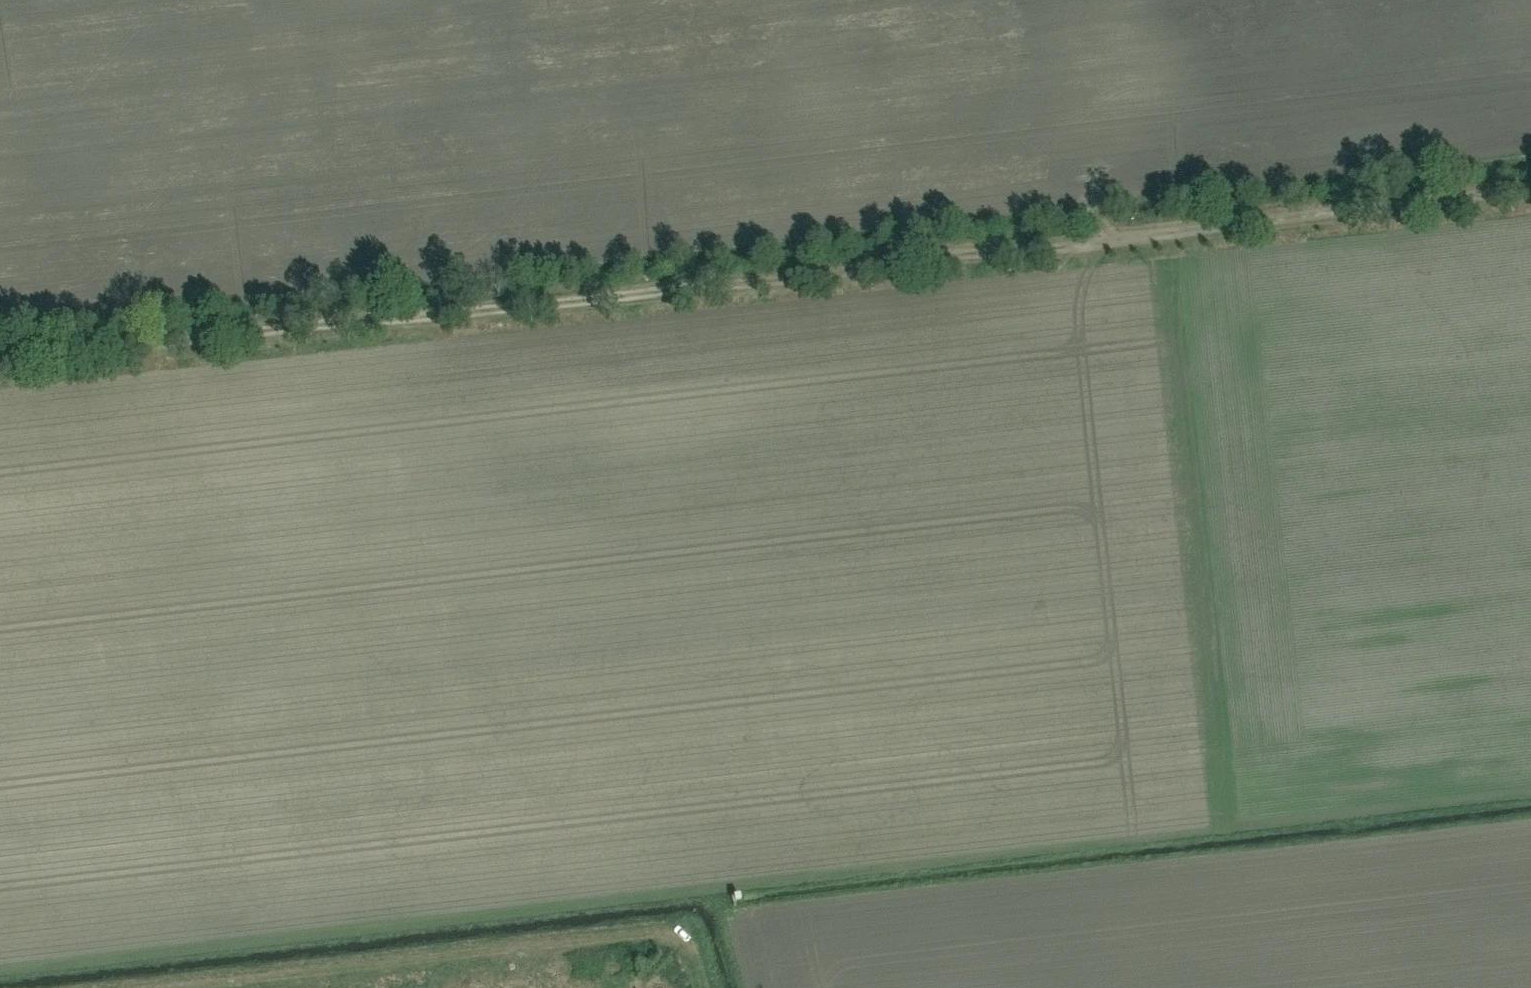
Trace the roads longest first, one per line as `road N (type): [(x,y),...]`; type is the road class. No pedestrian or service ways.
road 1 (track): [(0,365),(1530,194)]
road 2 (track): [(708,987),(696,948),(682,933),(655,930),(132,987)]

